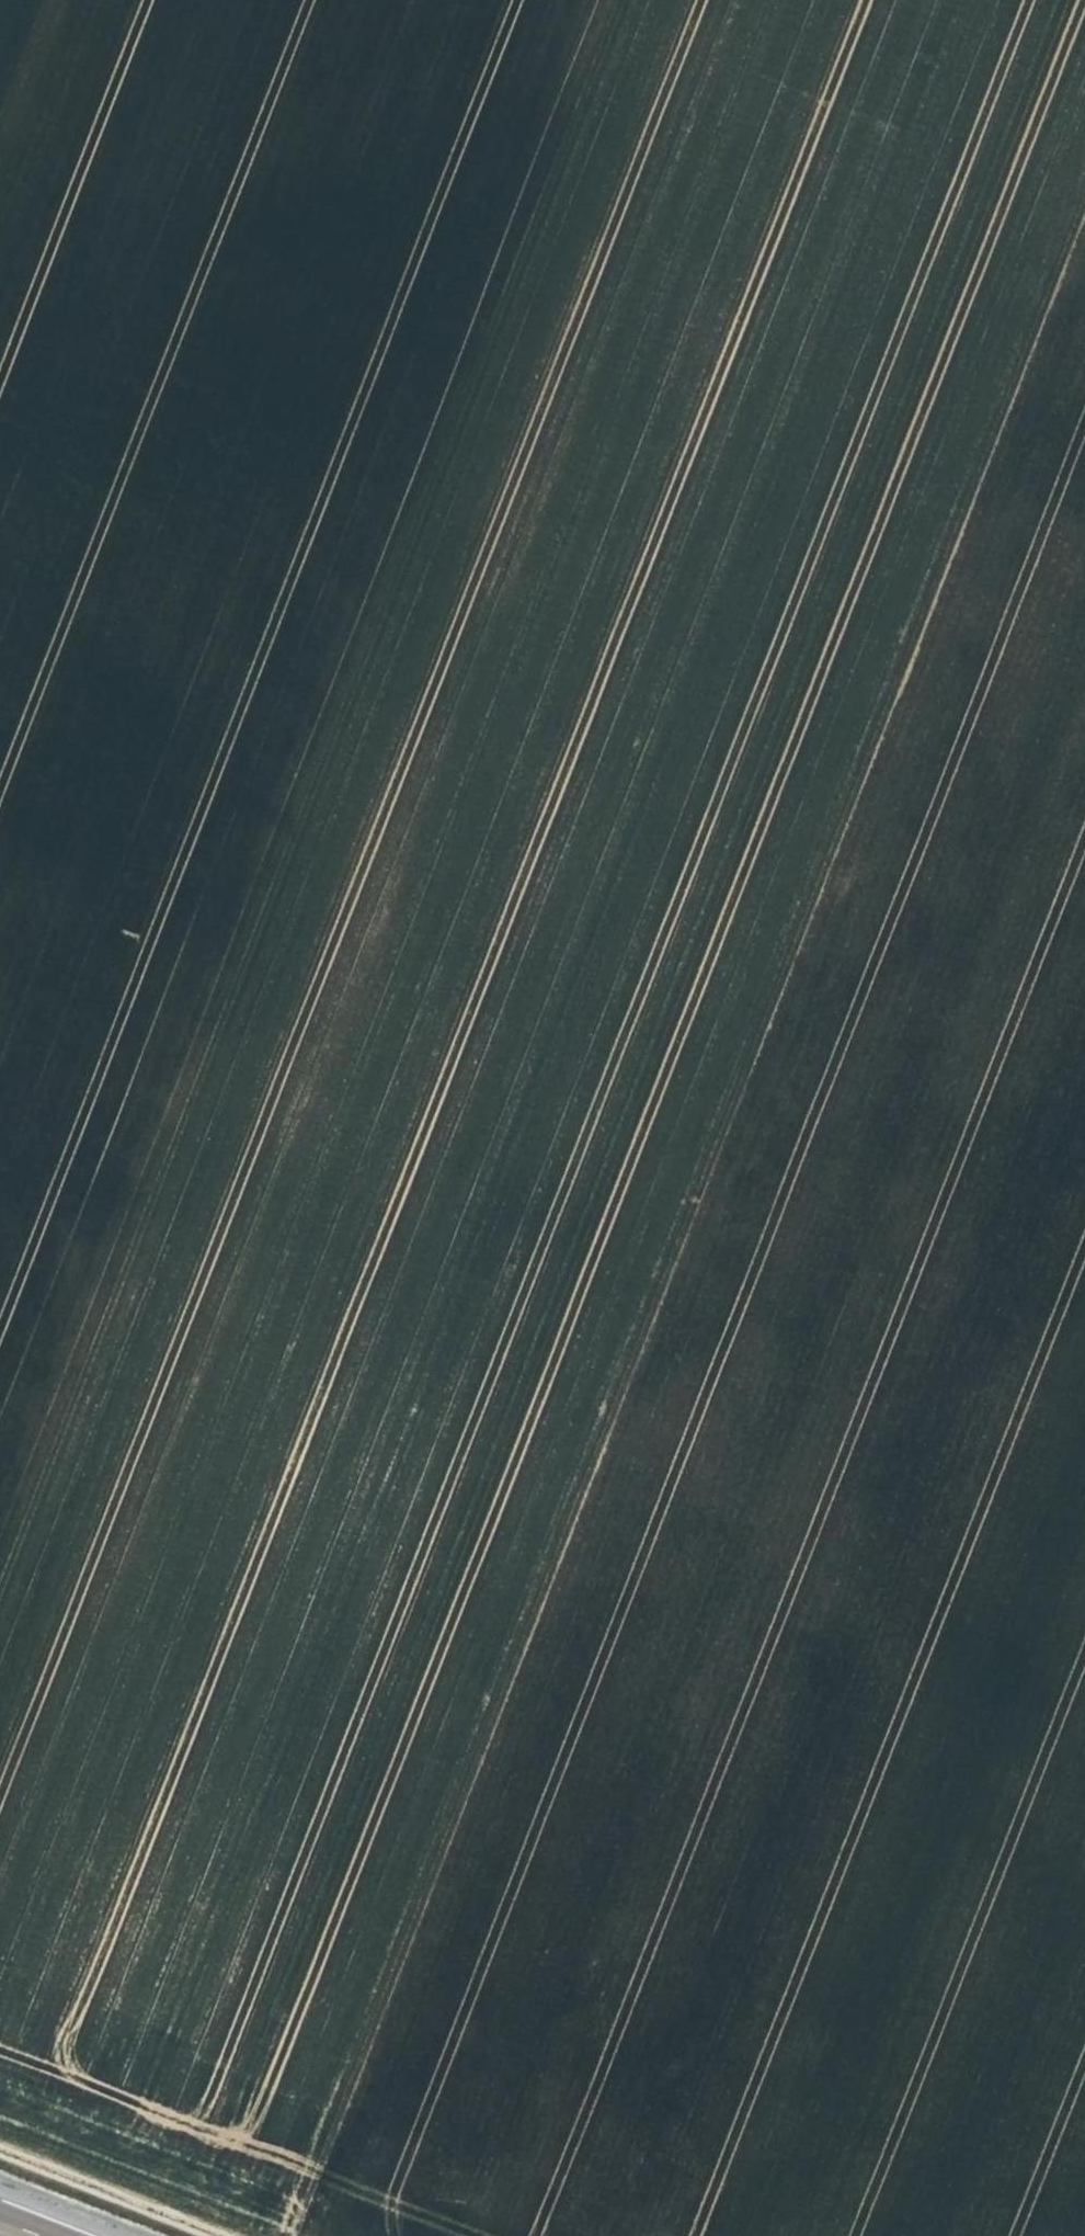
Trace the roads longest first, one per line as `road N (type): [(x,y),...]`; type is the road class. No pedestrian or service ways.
road 1 (track): [(0,2142),(241,2235)]

